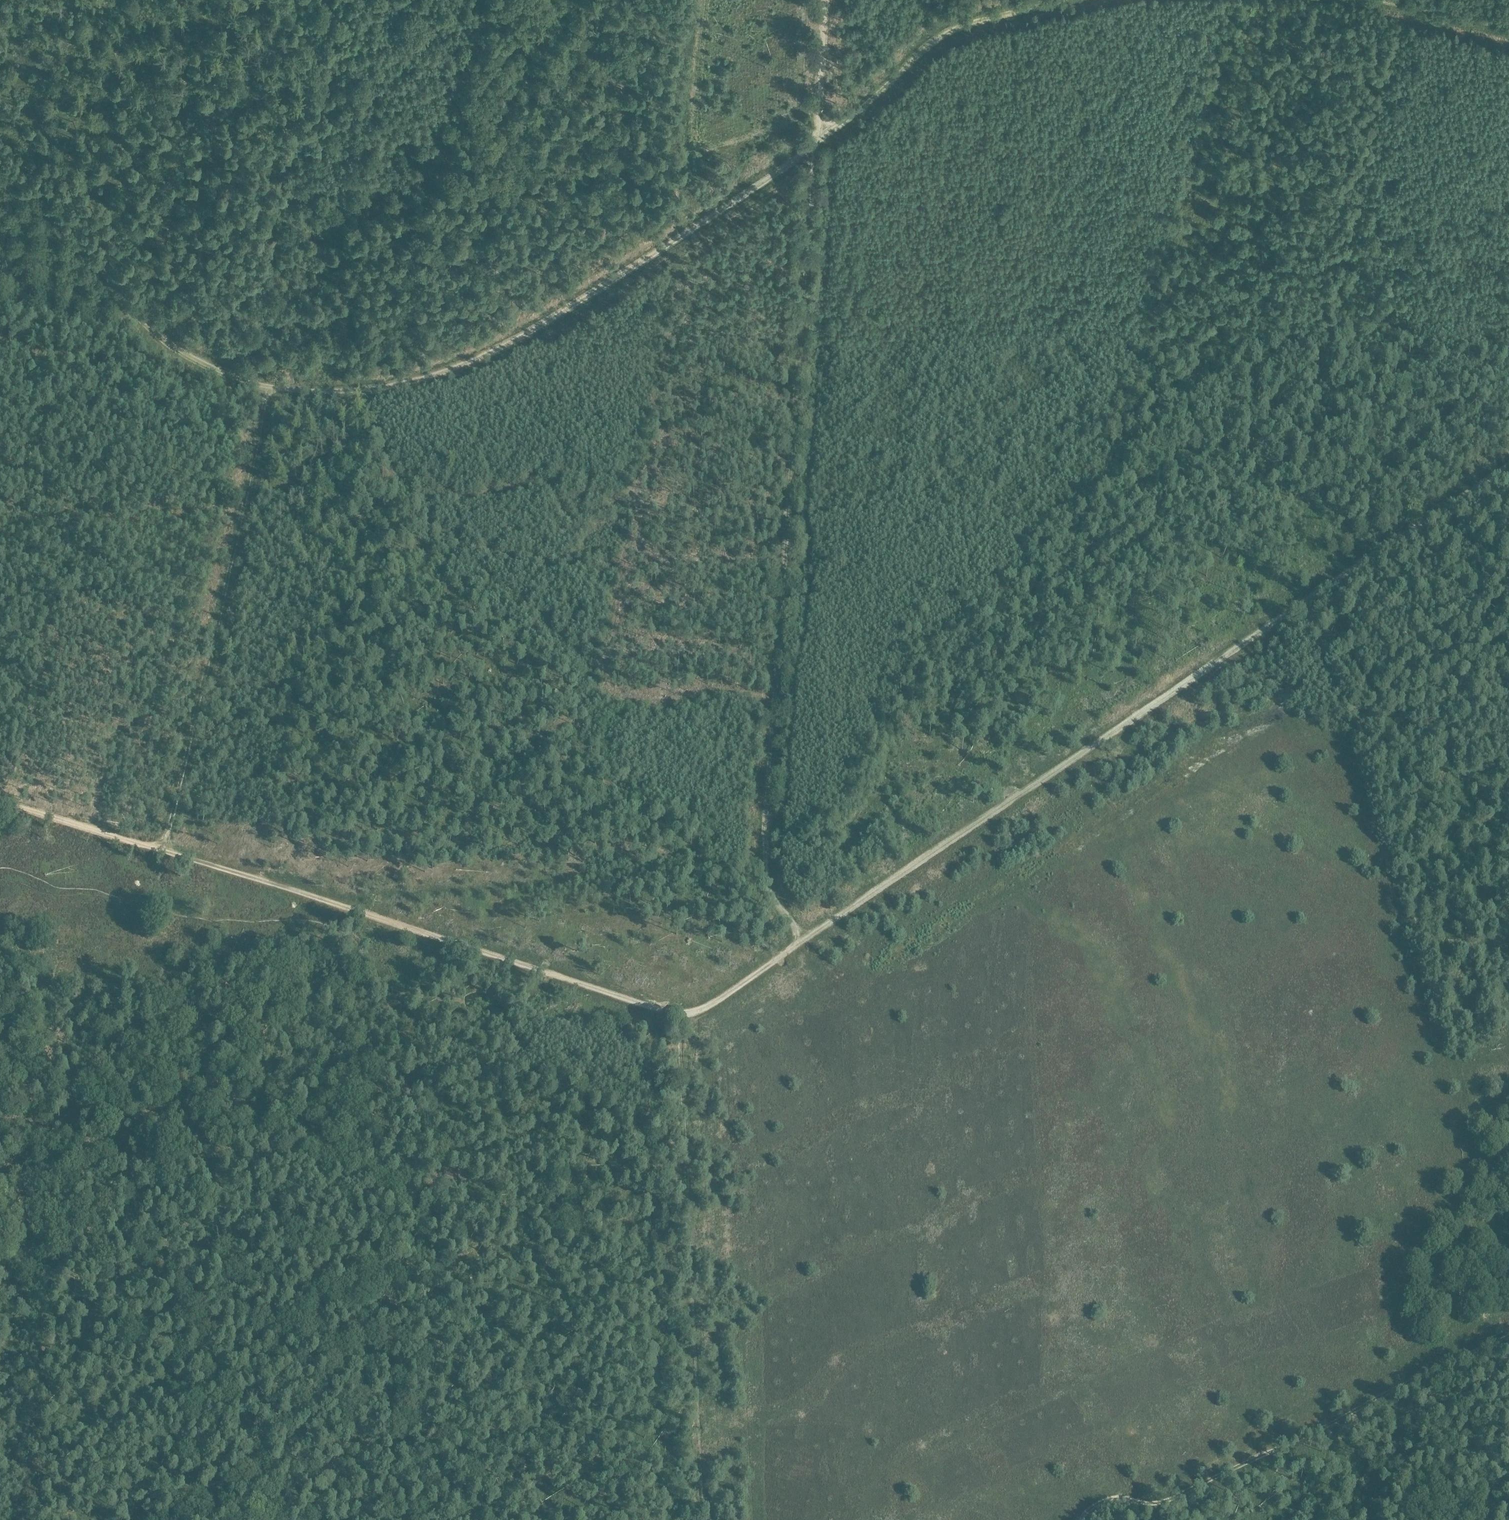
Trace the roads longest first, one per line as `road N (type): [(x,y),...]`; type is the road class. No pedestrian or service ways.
road 1 (track): [(816,144),(509,343),(424,378),(328,391),(266,387),(169,342),(0,173)]
road 2 (track): [(804,940),(683,1015),(0,802)]
road 3 (track): [(1508,465),(804,940)]
road 4 (track): [(816,144),(766,817),(766,884),(804,940)]
road 5 (track): [(1079,1519),(1115,1498),(1164,1503),(1508,1336)]
road 6 (track): [(1065,0),(952,30),(816,144)]
road 7 (track): [(826,0),(816,144)]

